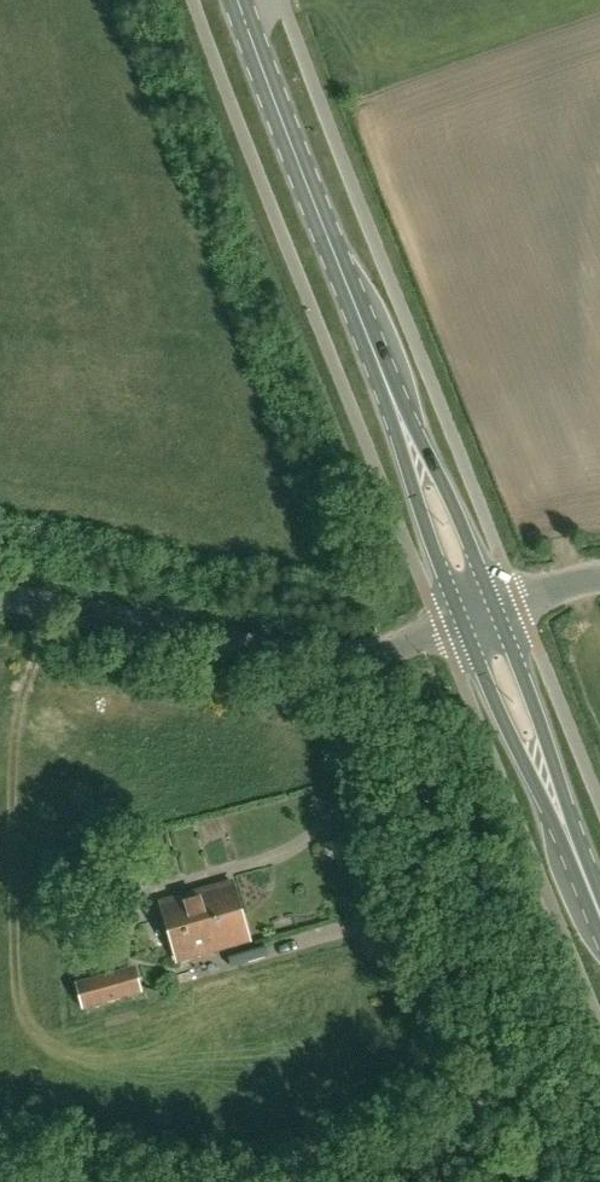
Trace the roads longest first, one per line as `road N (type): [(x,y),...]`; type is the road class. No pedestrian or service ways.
road 1 (unclassified): [(0,597),(350,667),(465,625)]
road 2 (secondary): [(389,389),(239,0)]
road 3 (secondary): [(576,854),(549,739),(497,609)]
road 4 (secondary): [(465,625),(519,751),(576,854)]
road 5 (secondary): [(389,389),(416,499),(465,625)]
road 6 (secondary): [(497,609),(443,484),(389,389)]

